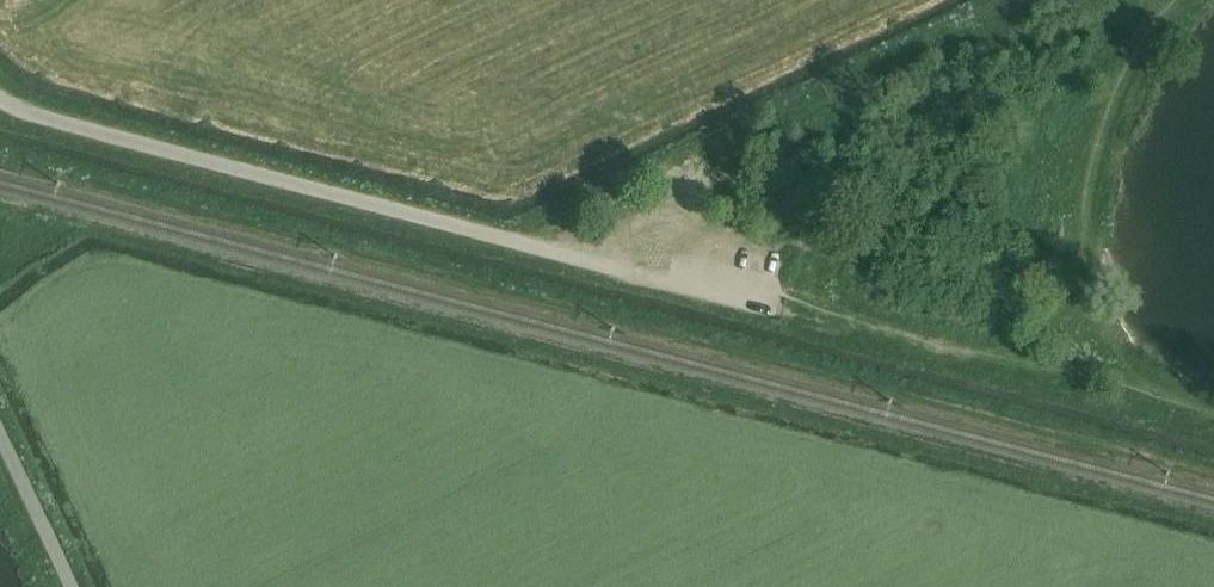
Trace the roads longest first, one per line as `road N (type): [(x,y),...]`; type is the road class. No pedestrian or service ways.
road 1 (unclassified): [(74,586),(0,432)]

